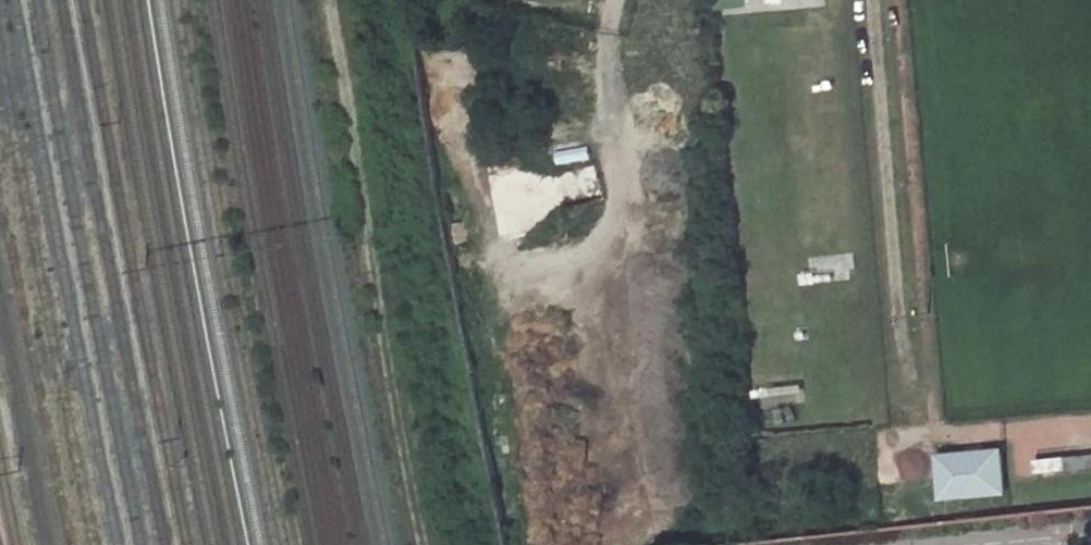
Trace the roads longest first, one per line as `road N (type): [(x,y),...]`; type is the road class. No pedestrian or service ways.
road 1 (track): [(331,0),(425,544)]

